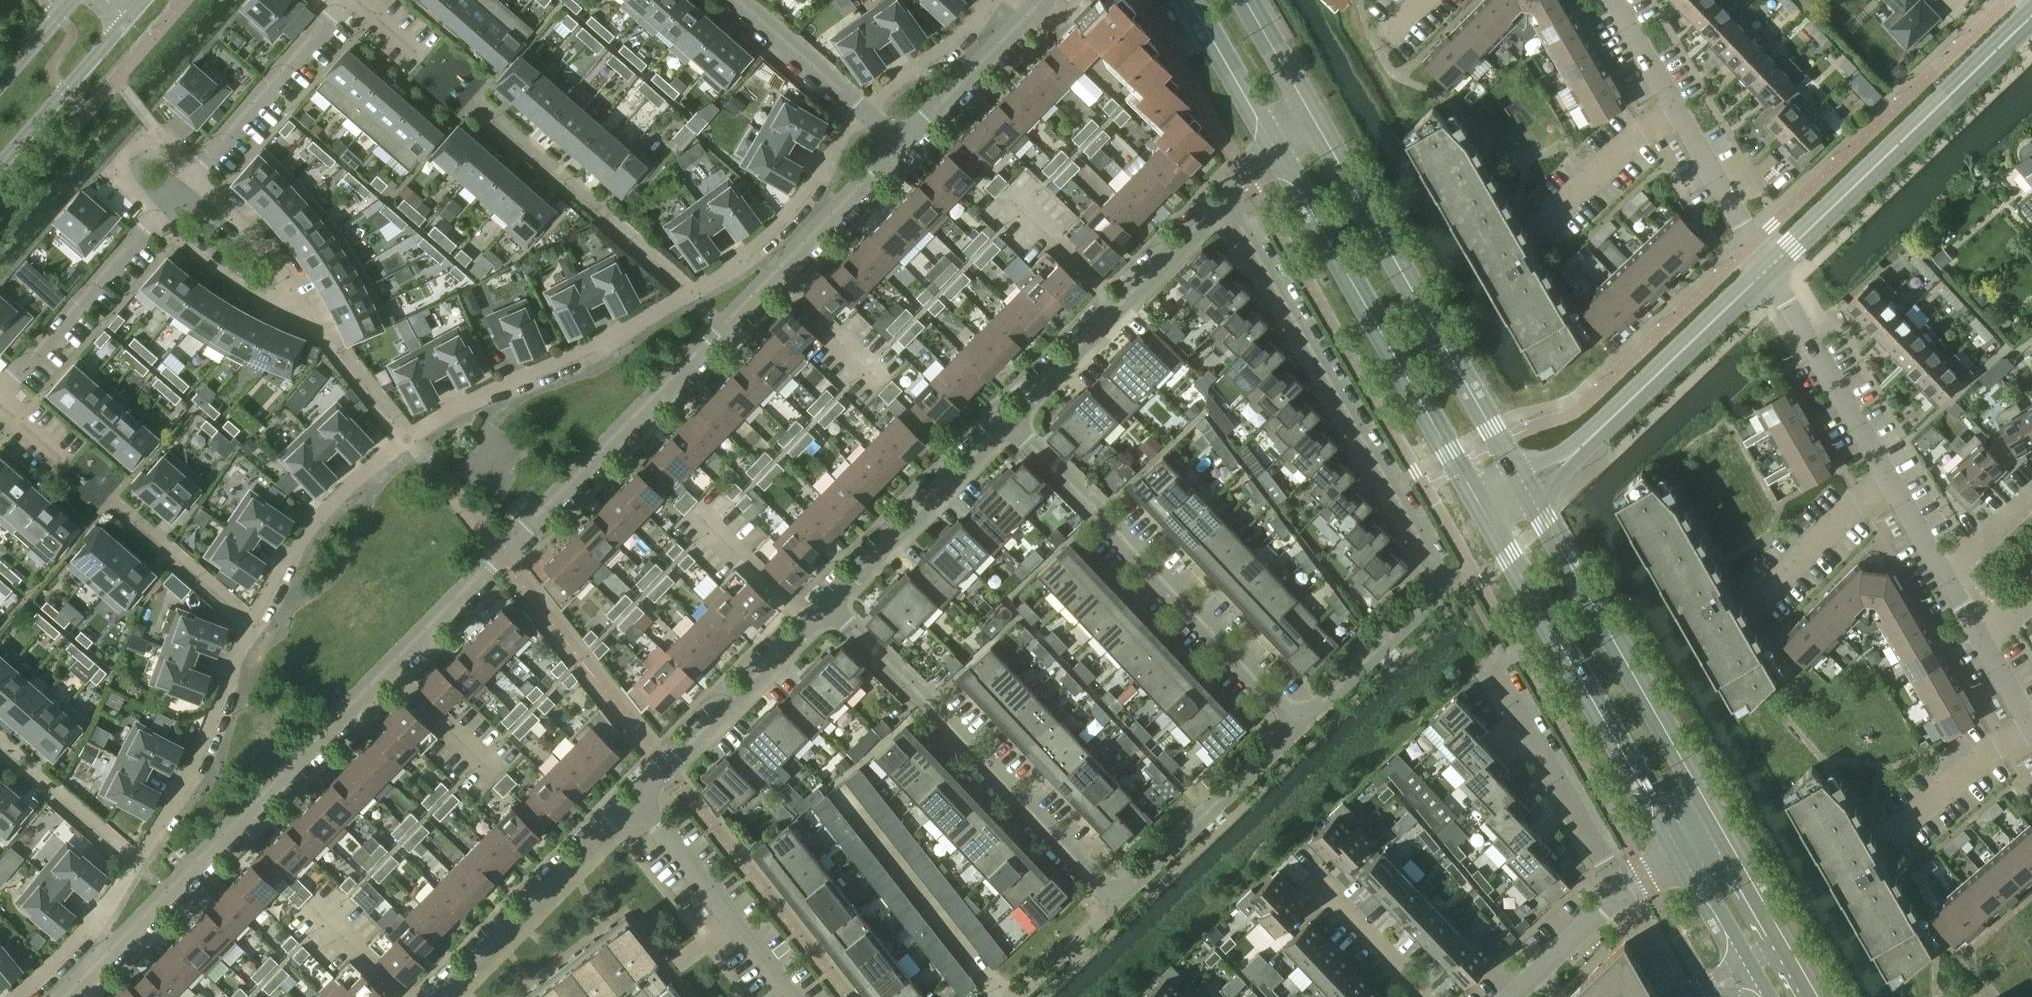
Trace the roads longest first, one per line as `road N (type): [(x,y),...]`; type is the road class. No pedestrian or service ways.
road 1 (residential): [(861,108),(776,223),(694,291),(452,409),(349,486),(305,533),(251,622),(203,738),(136,861),(75,944),(18,996)]
road 2 (residential): [(64,996),(895,143)]
road 3 (residential): [(1229,196),(1448,583),(1301,724)]
road 4 (secondary): [(1813,996),(1529,501)]
road 5 (secondary): [(1486,424),(1239,0)]
road 6 (residential): [(1301,724),(1008,418)]
road 7 (residential): [(1112,901),(829,604)]
road 8 (secondary): [(1497,519),(1558,639),(1618,714),(1693,843)]
road 9 (secondary): [(1768,268),(2031,15)]
road 10 (residential): [(1949,574),(1768,268)]
road 11 (secondary): [(1279,146),(1451,449)]
road 12 (residential): [(193,174),(255,232),(300,304),(239,282),(151,218)]
road 13 (residential): [(1008,418),(1229,196)]
road 14 (residential): [(1612,0),(1768,268)]
road 15 (residential): [(449,996),(637,795)]
road 16 (residential): [(637,795),(829,604)]
road 17 (residential): [(1112,901),(1301,724)]
road 18 (residential): [(829,604),(1008,418)]
road 19 (residential): [(795,996),(637,795)]
road 20 (residential): [(1627,889),(1492,672)]
road 21 (residential): [(193,174),(343,0)]
road 22 (residential): [(0,389),(151,218)]
road 23 (secondary): [(1768,268),(1684,350),(1608,408)]
road 24 (tertiary): [(0,166),(128,22)]
road 25 (residential): [(1425,996),(1296,859)]
road 26 (residential): [(895,143),(1029,15)]
road 27 (secondary): [(1693,843),(1782,996)]
road 28 (secondary): [(1189,0),(1279,146)]
road 29 (residential): [(989,0),(861,108)]
road 30 (residential): [(151,218),(121,186),(118,157),(139,143),(166,148),(193,174)]
road 31 (residential): [(861,108),(742,0)]
road 32 (residential): [(1512,996),(1627,889)]
road 33 (residential): [(1016,996),(1112,901)]

